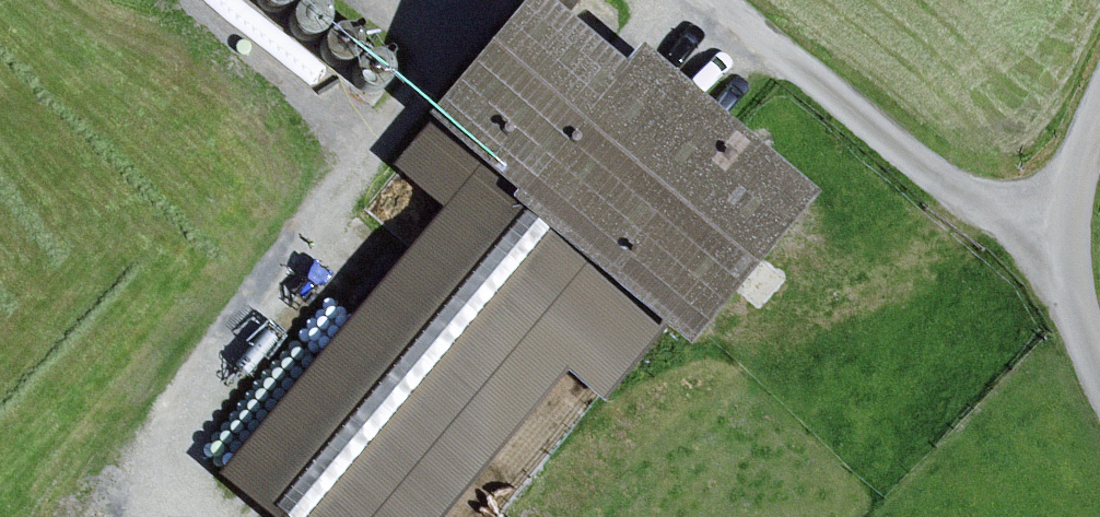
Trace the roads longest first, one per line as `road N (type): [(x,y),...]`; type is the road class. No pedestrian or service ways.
road 1 (track): [(1071,236),(994,196),(744,0)]
road 2 (unclassified): [(1099,313),(1071,236),(1099,149)]

